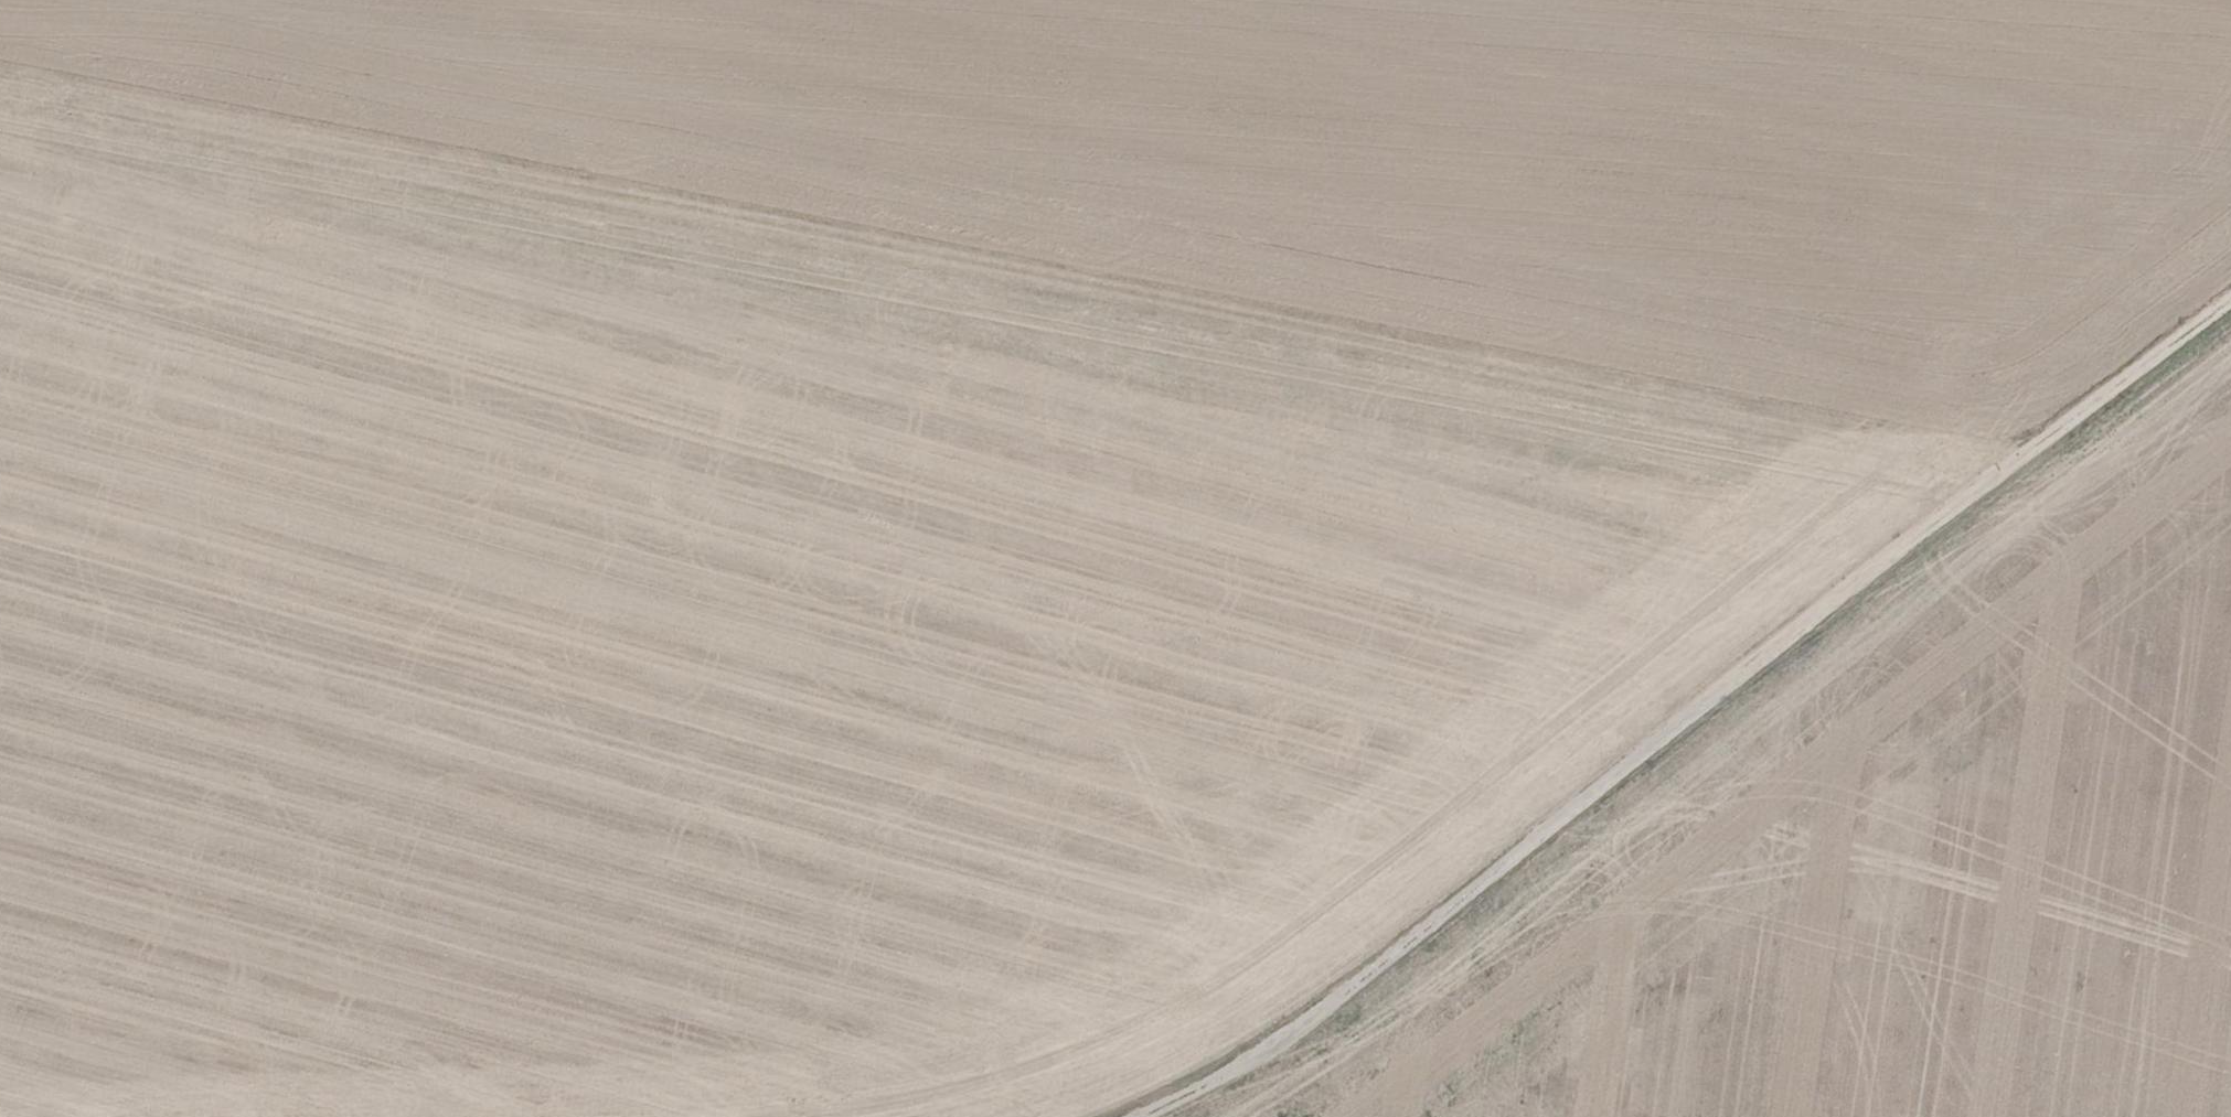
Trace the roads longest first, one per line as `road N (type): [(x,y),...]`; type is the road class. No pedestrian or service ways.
road 1 (track): [(1145,1116),(1245,1067),(1395,961),(2230,305)]

